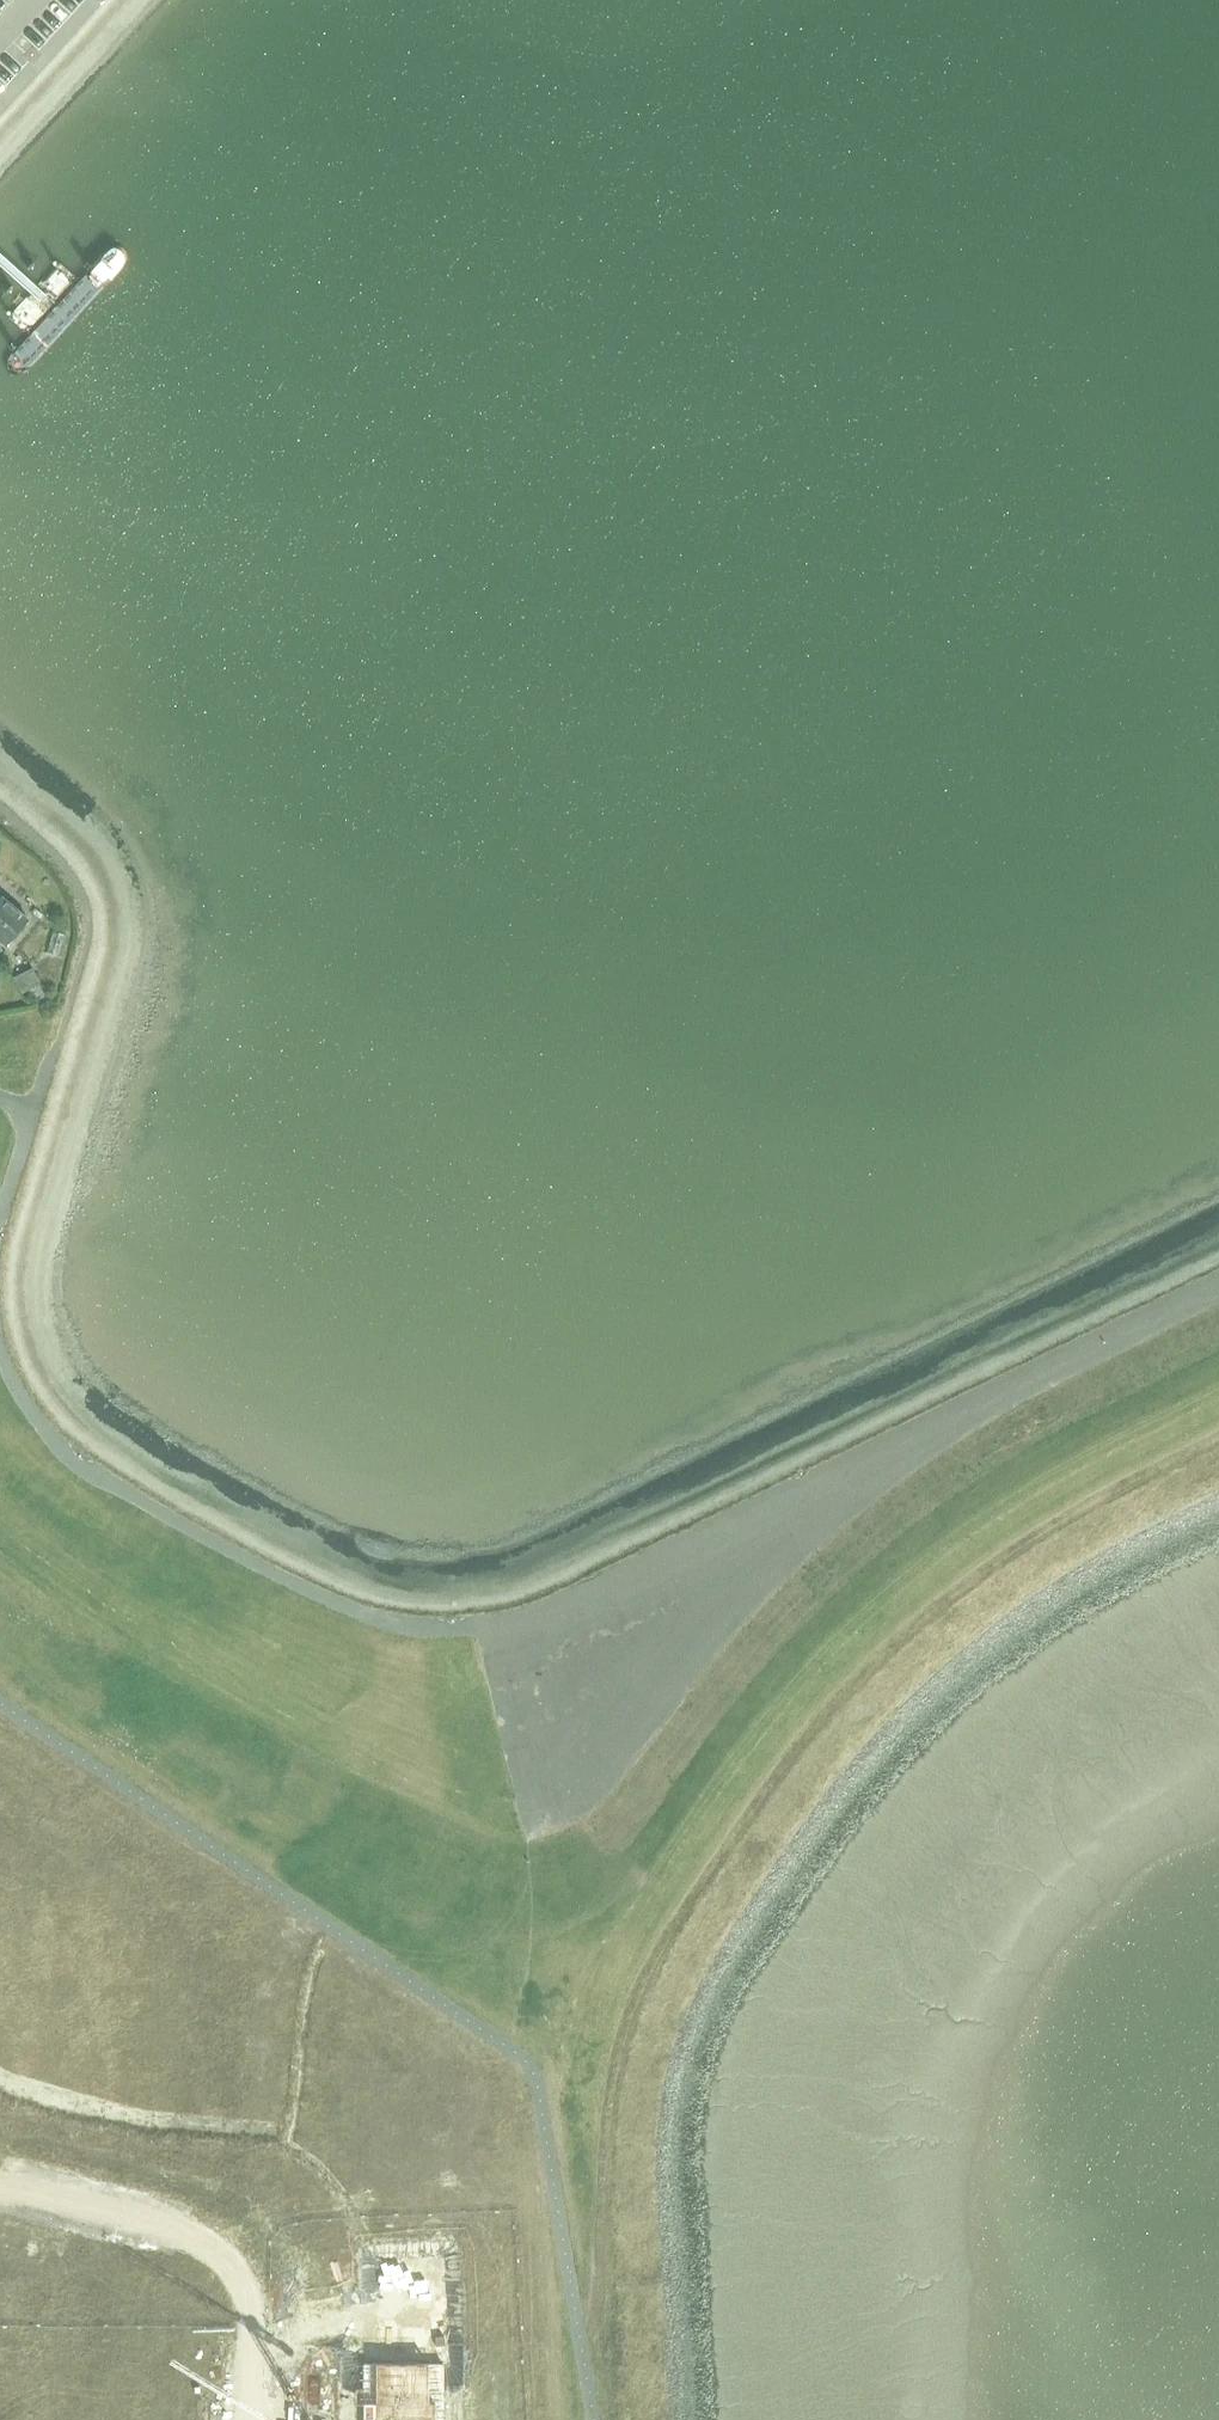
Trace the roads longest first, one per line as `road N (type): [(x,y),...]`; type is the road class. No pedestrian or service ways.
road 1 (residential): [(0,2185),(202,2244),(229,2260),(243,2286),(248,2320),(249,2419)]

